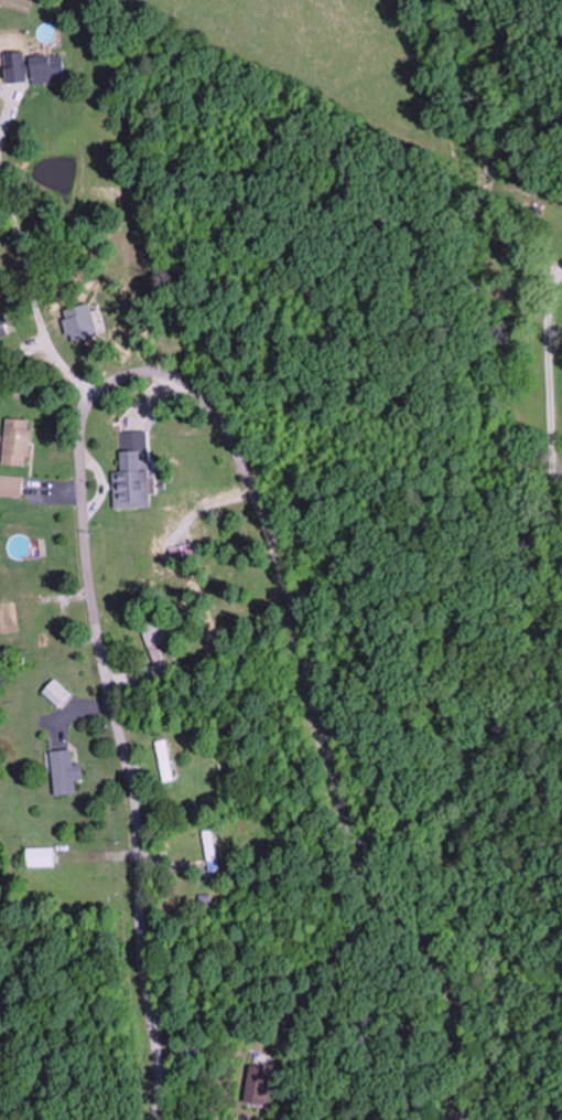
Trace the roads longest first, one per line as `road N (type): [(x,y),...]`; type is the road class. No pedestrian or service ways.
road 1 (residential): [(458,1119),(463,1009),(453,966),(382,875),(359,831),(282,556),(219,415),(186,380),(148,370),(102,386),(87,413),(80,458),(89,563),(137,809),(142,959),(160,1059),(155,1119)]
road 2 (residential): [(472,1119),(497,1067),(500,1015),(466,877),(466,821),(476,771),(556,607),(549,318),(561,270)]

